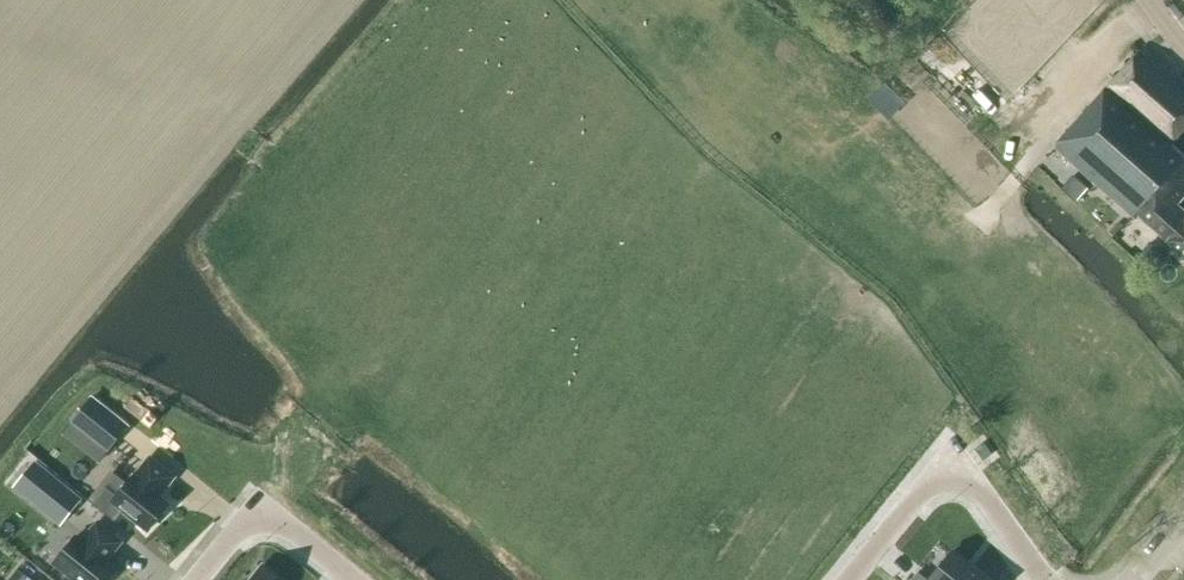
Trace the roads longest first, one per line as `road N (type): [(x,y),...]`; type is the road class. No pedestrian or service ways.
road 1 (residential): [(847,579),(952,451),(1047,579)]
road 2 (residential): [(197,579),(256,507),(350,579)]

